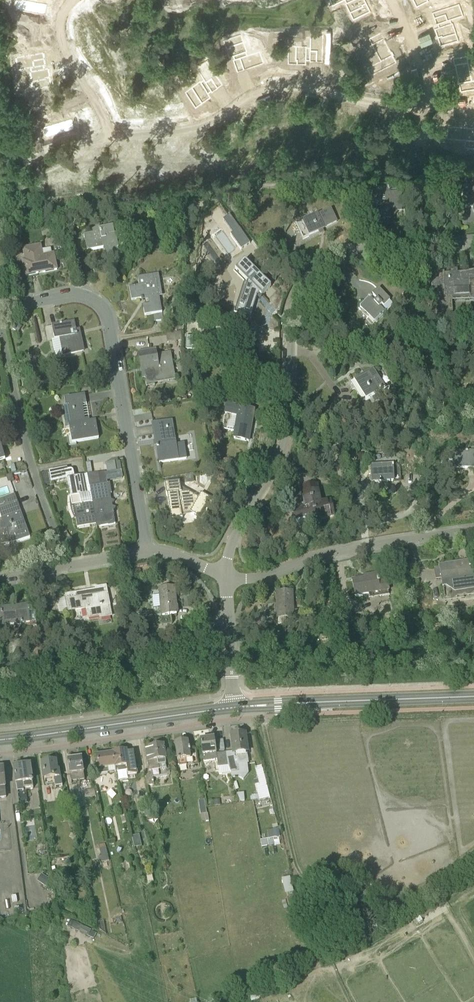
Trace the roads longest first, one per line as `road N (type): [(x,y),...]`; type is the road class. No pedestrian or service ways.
road 1 (unclassified): [(223,576),(238,530),(286,439),(291,315),(308,281),(356,252),(473,244)]
road 2 (track): [(0,221),(473,163)]
road 3 (unclassified): [(0,309),(72,294),(105,307),(147,552)]
road 4 (residential): [(434,104),(283,84),(189,127),(110,135)]
road 5 (unclassified): [(473,530),(341,551),(253,578),(223,576)]
road 6 (unclassified): [(0,329),(30,457),(69,567)]
road 7 (tertiary): [(233,708),(473,697)]
road 8 (tertiary): [(0,740),(233,708)]
road 9 (residential): [(74,0),(60,34),(110,135)]
road 10 (unclassified): [(233,708),(223,576)]

